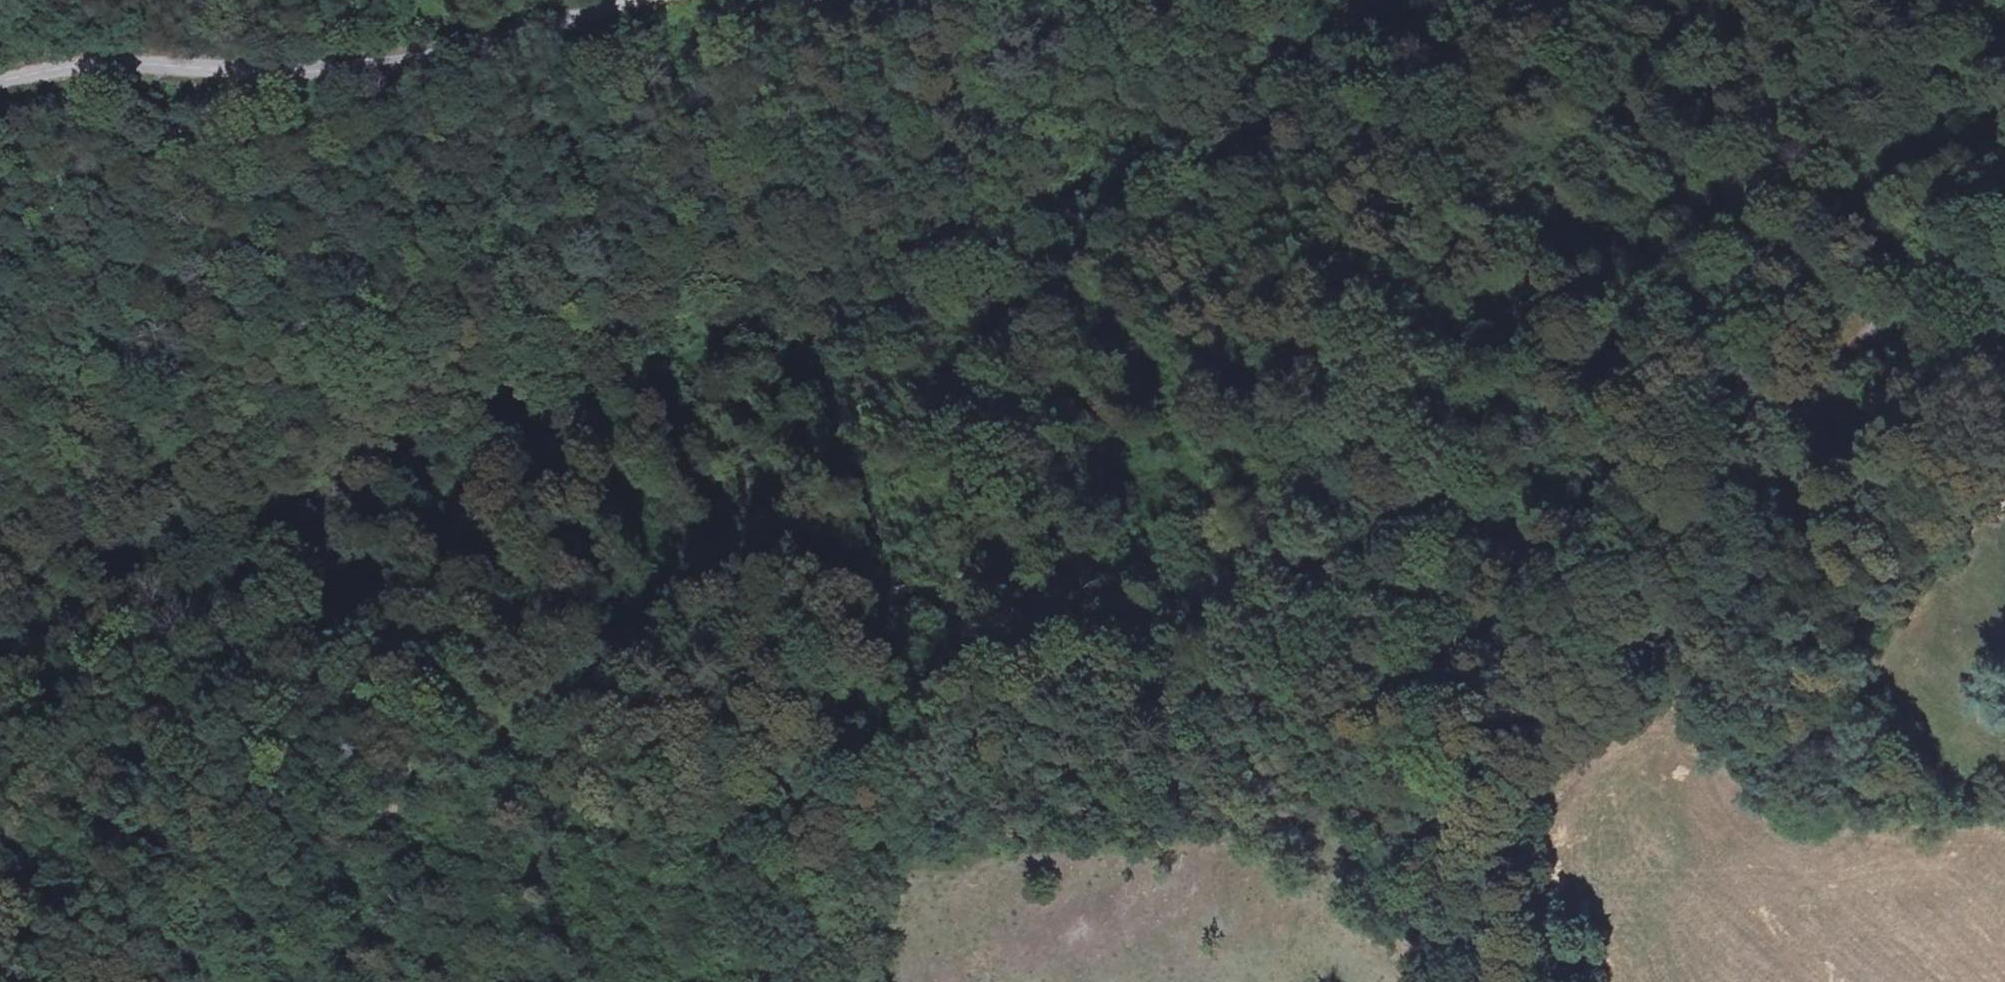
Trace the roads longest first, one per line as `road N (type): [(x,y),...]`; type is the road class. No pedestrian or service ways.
road 1 (unclassified): [(2004,149),(1954,233),(1718,527),(1522,792),(1496,847),(1506,937),(1543,981)]
road 2 (unclassified): [(0,81),(138,62),(396,67),(634,0)]

